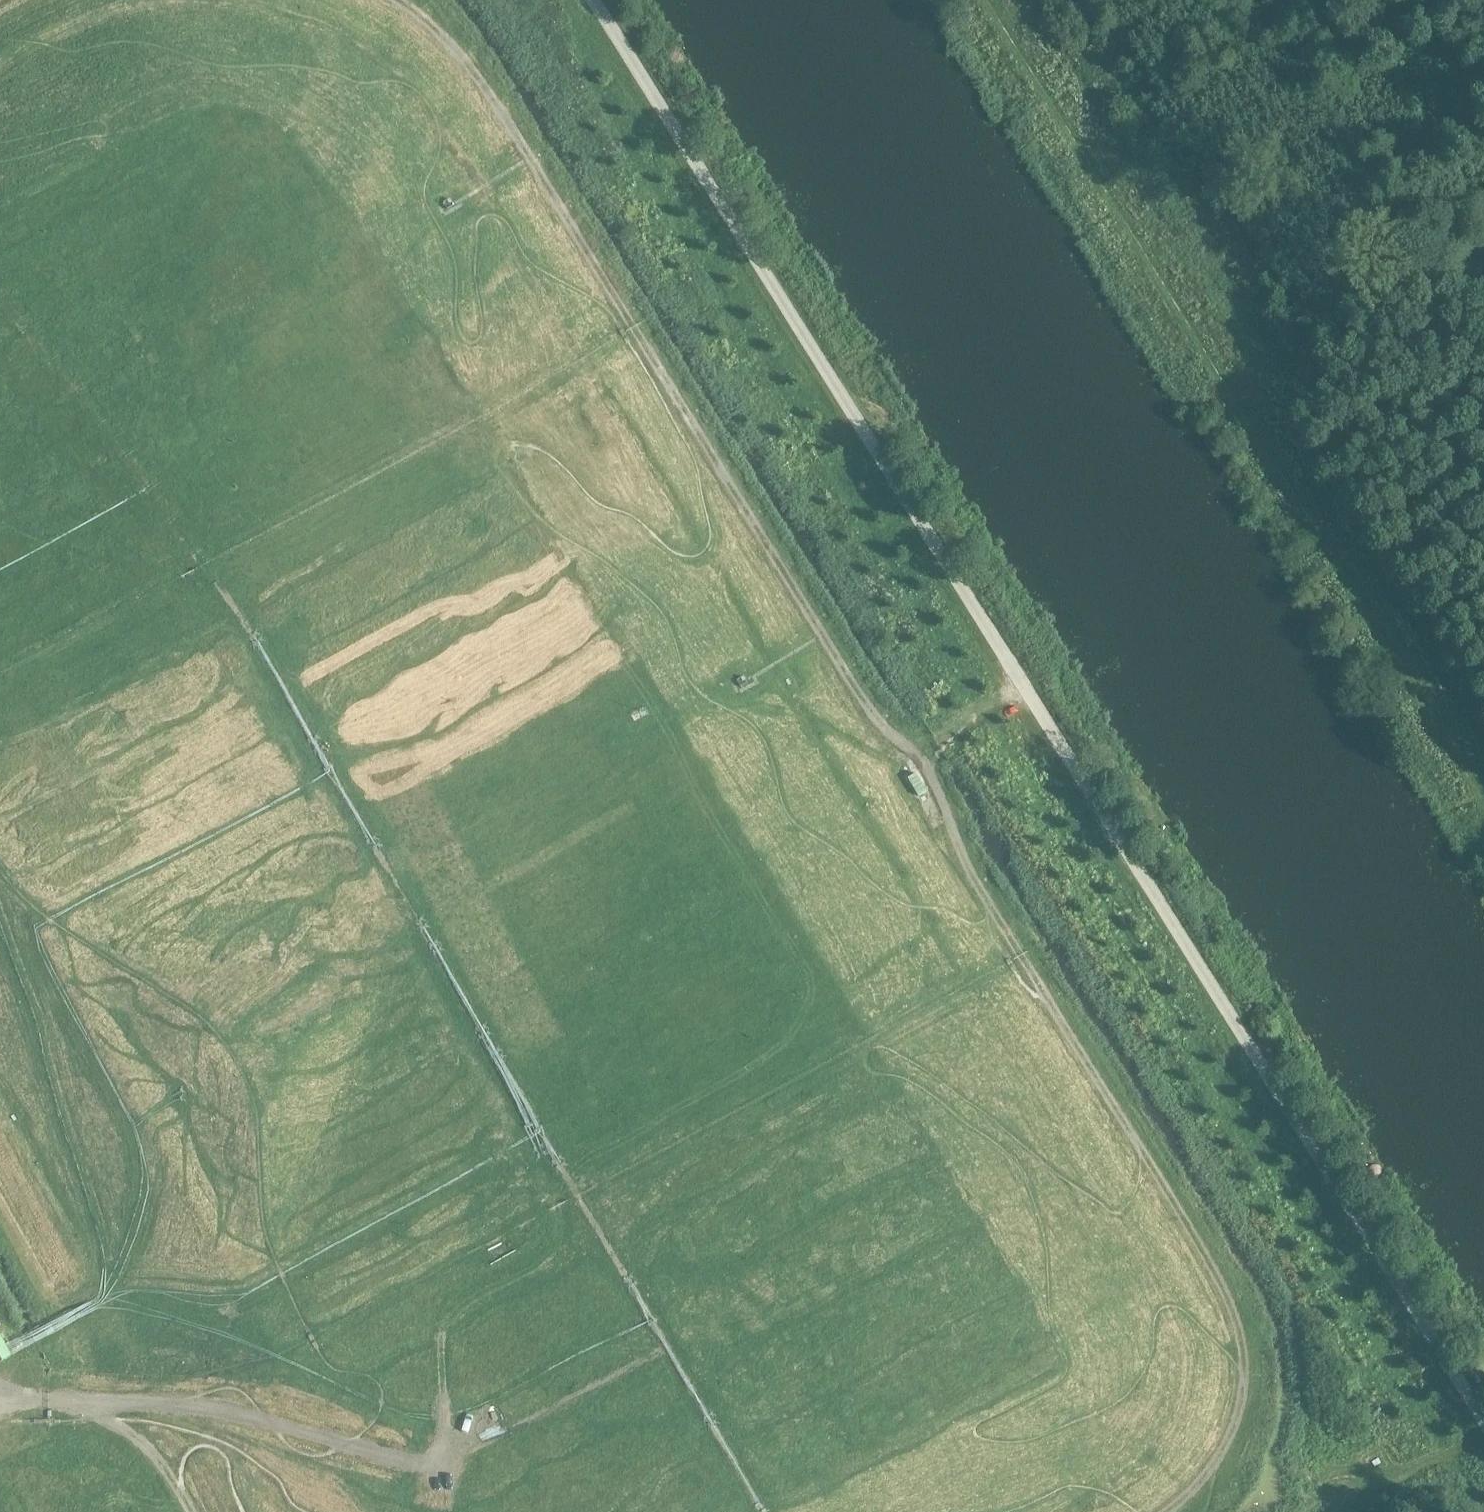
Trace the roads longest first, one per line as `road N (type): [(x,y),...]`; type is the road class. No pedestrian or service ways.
road 1 (unclassified): [(1483,1422),(592,0)]
road 2 (track): [(920,758),(868,706),(497,105),(451,45),(399,0)]
road 3 (track): [(920,758),(963,855),(1044,996)]
road 4 (track): [(1244,1376),(1242,1345),(1217,1276),(1138,1147)]
road 5 (track): [(1138,1147),(1044,996)]
road 6 (track): [(84,1401),(157,1456),(179,1493)]

